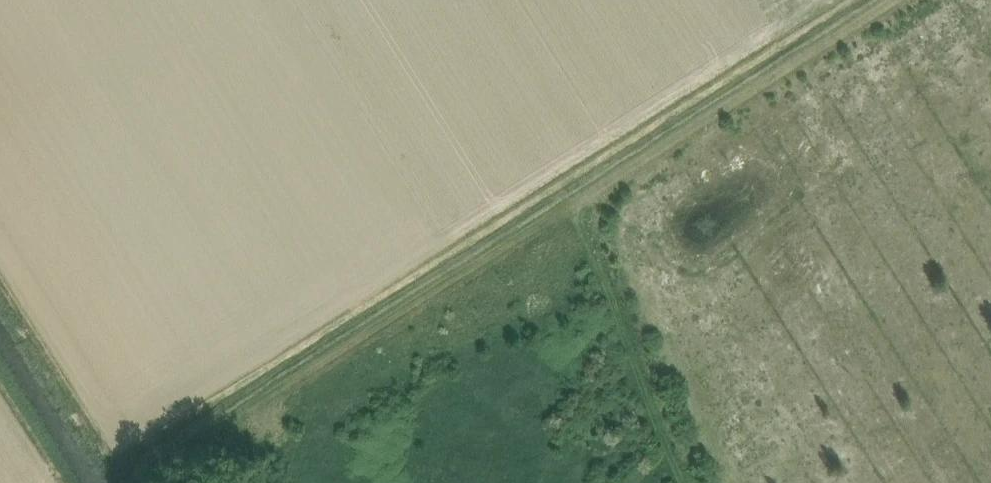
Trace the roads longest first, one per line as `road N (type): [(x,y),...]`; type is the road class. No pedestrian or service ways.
road 1 (track): [(132,482),(895,0)]
road 2 (track): [(573,204),(682,482)]
road 3 (track): [(232,421),(240,446),(273,451),(287,426),(273,395)]

